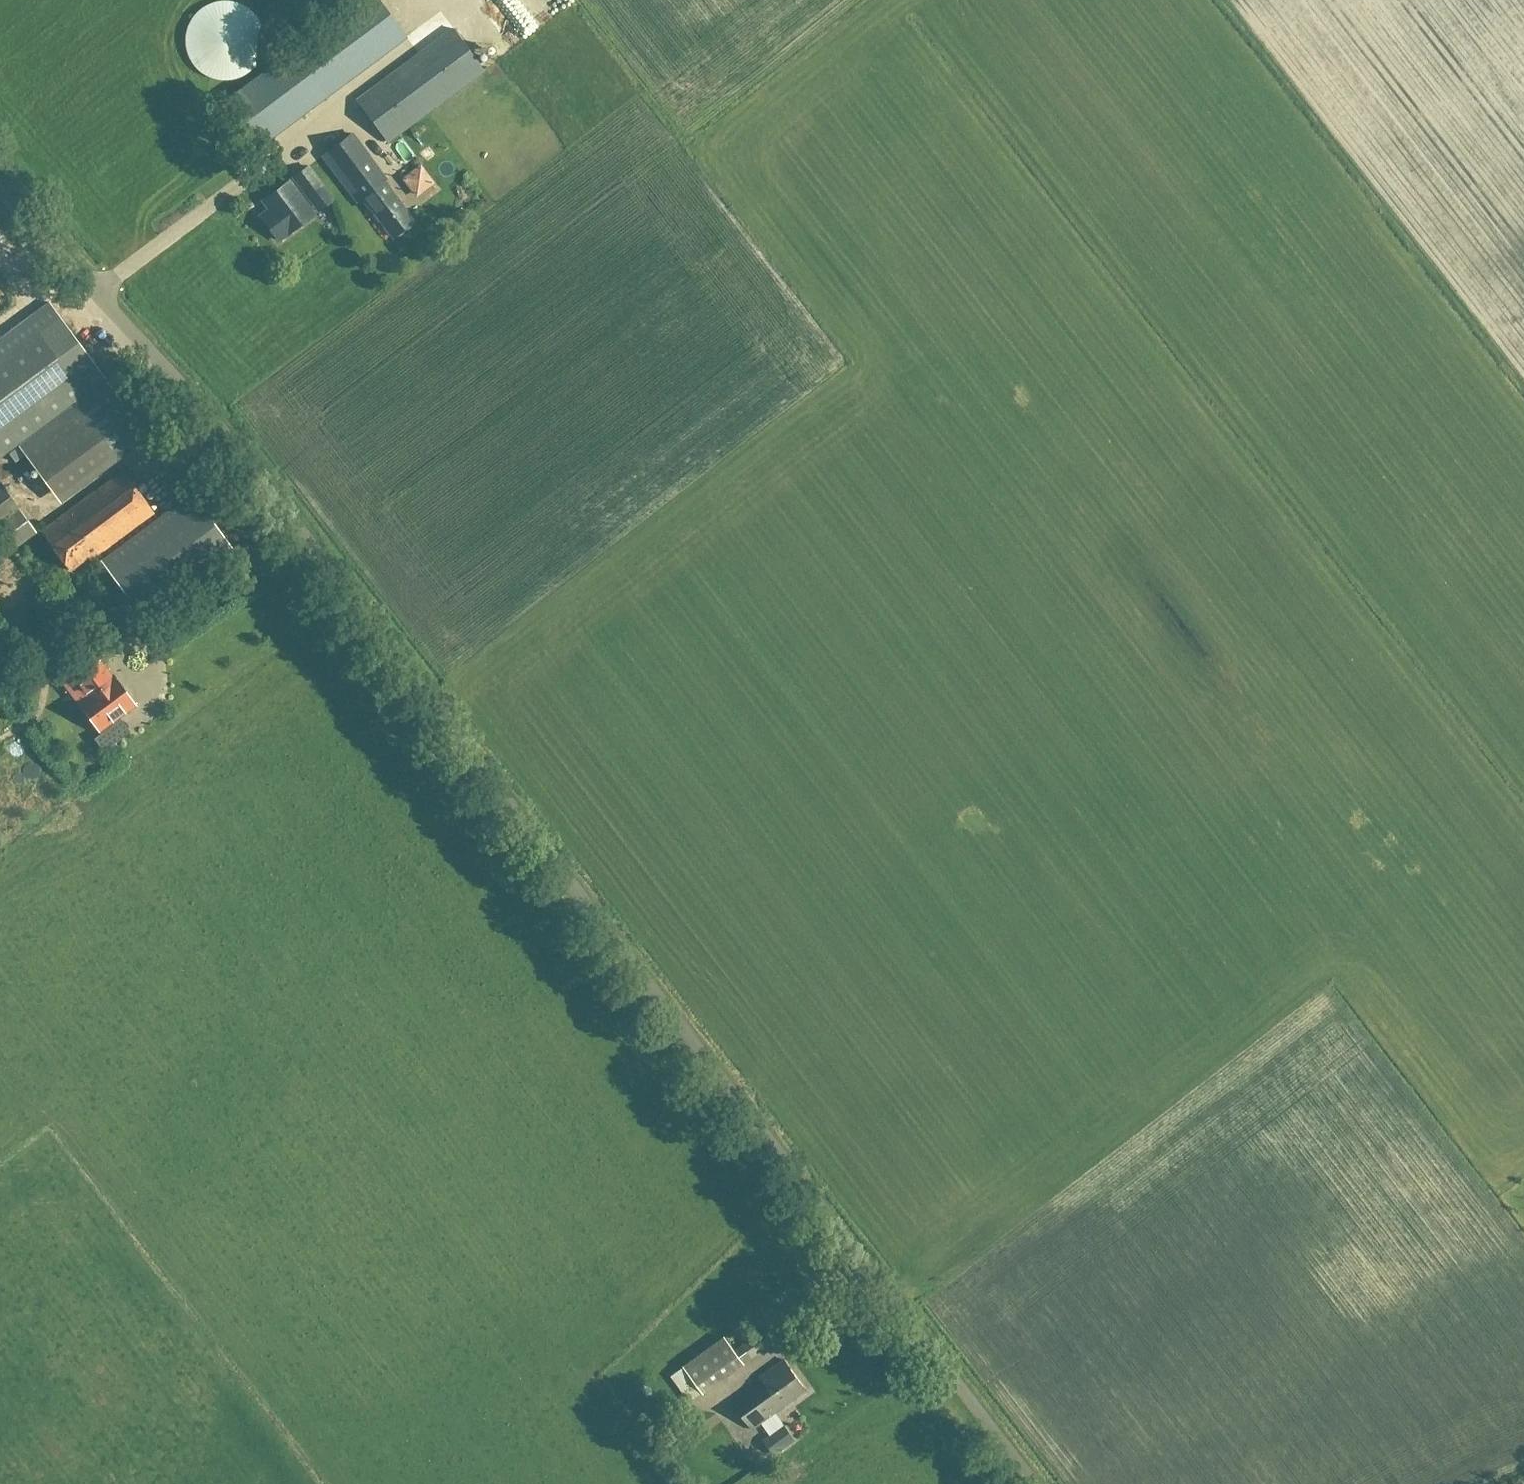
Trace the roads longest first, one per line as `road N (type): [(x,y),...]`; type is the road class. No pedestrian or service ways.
road 1 (unclassified): [(1036,1483),(285,488),(0,183)]

